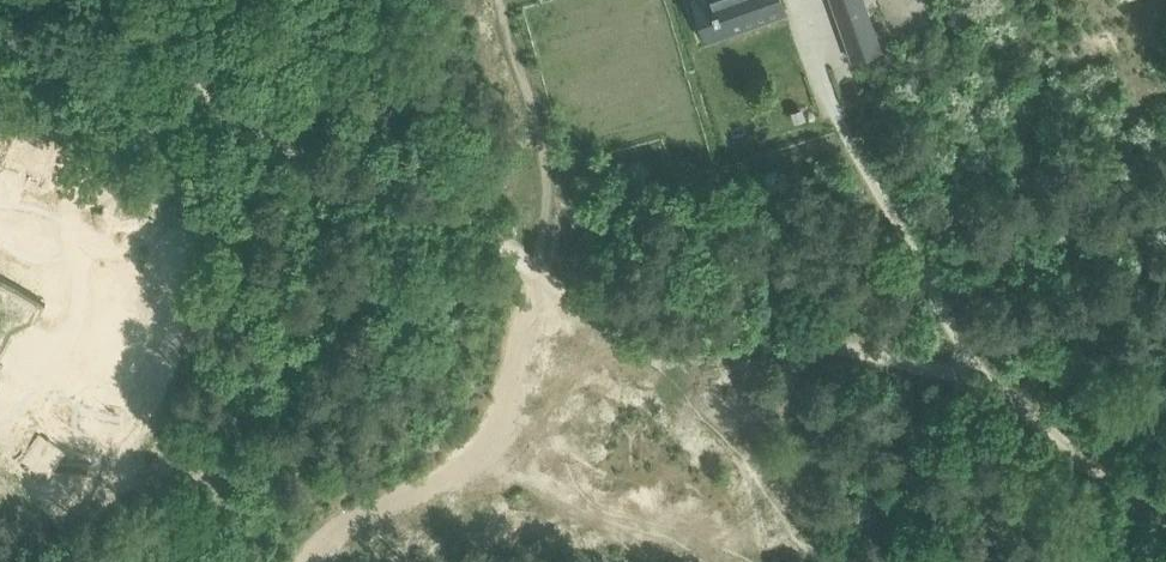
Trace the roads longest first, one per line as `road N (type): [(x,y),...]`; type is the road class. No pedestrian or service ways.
road 1 (track): [(896,361),(633,331),(534,277)]
road 2 (track): [(534,277),(280,158),(223,83)]
road 3 (unclassified): [(1165,525),(987,382),(896,361)]
road 4 (track): [(223,83),(148,120),(99,171),(81,224)]
road 5 (track): [(23,372),(69,299),(81,224)]
road 6 (track): [(223,83),(131,0)]

